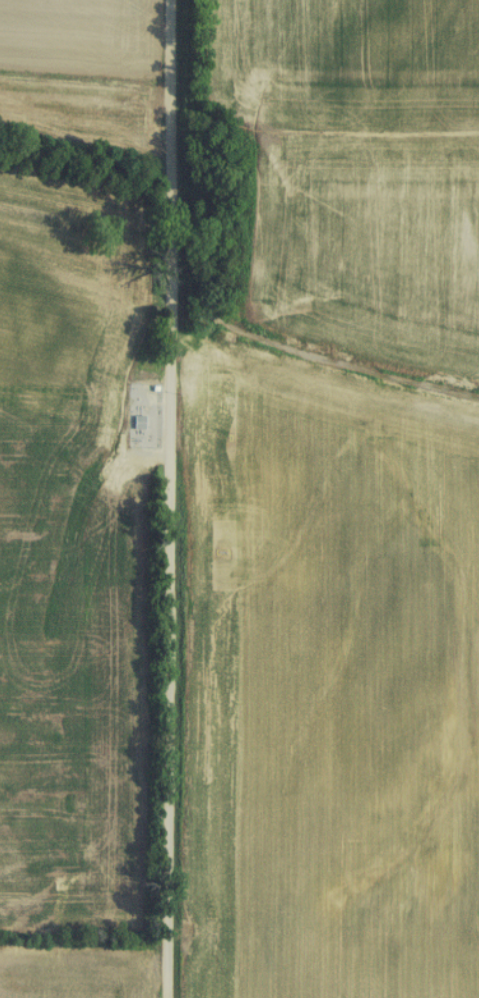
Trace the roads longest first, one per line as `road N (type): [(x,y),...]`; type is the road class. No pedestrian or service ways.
road 1 (residential): [(169,997),(169,0)]

